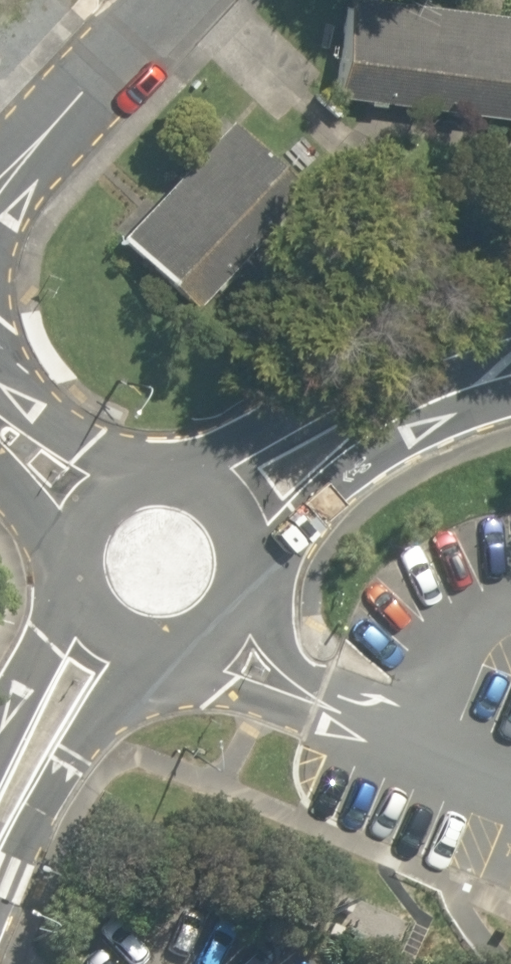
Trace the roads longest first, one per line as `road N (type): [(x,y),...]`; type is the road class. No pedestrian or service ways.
road 1 (secondary): [(510,372),(366,437),(234,519)]
road 2 (residential): [(0,182),(158,0)]
road 3 (secondary): [(234,519),(245,570),(224,617),(171,647),(112,635)]
road 4 (secondary): [(112,635),(60,704),(0,819)]
road 5 (secondary): [(94,501),(116,484),(169,474),(218,497),(234,519)]
road 6 (secondary): [(112,635),(78,597),(71,572),(72,546),(94,501)]
road 7 (residential): [(0,421),(94,501)]

